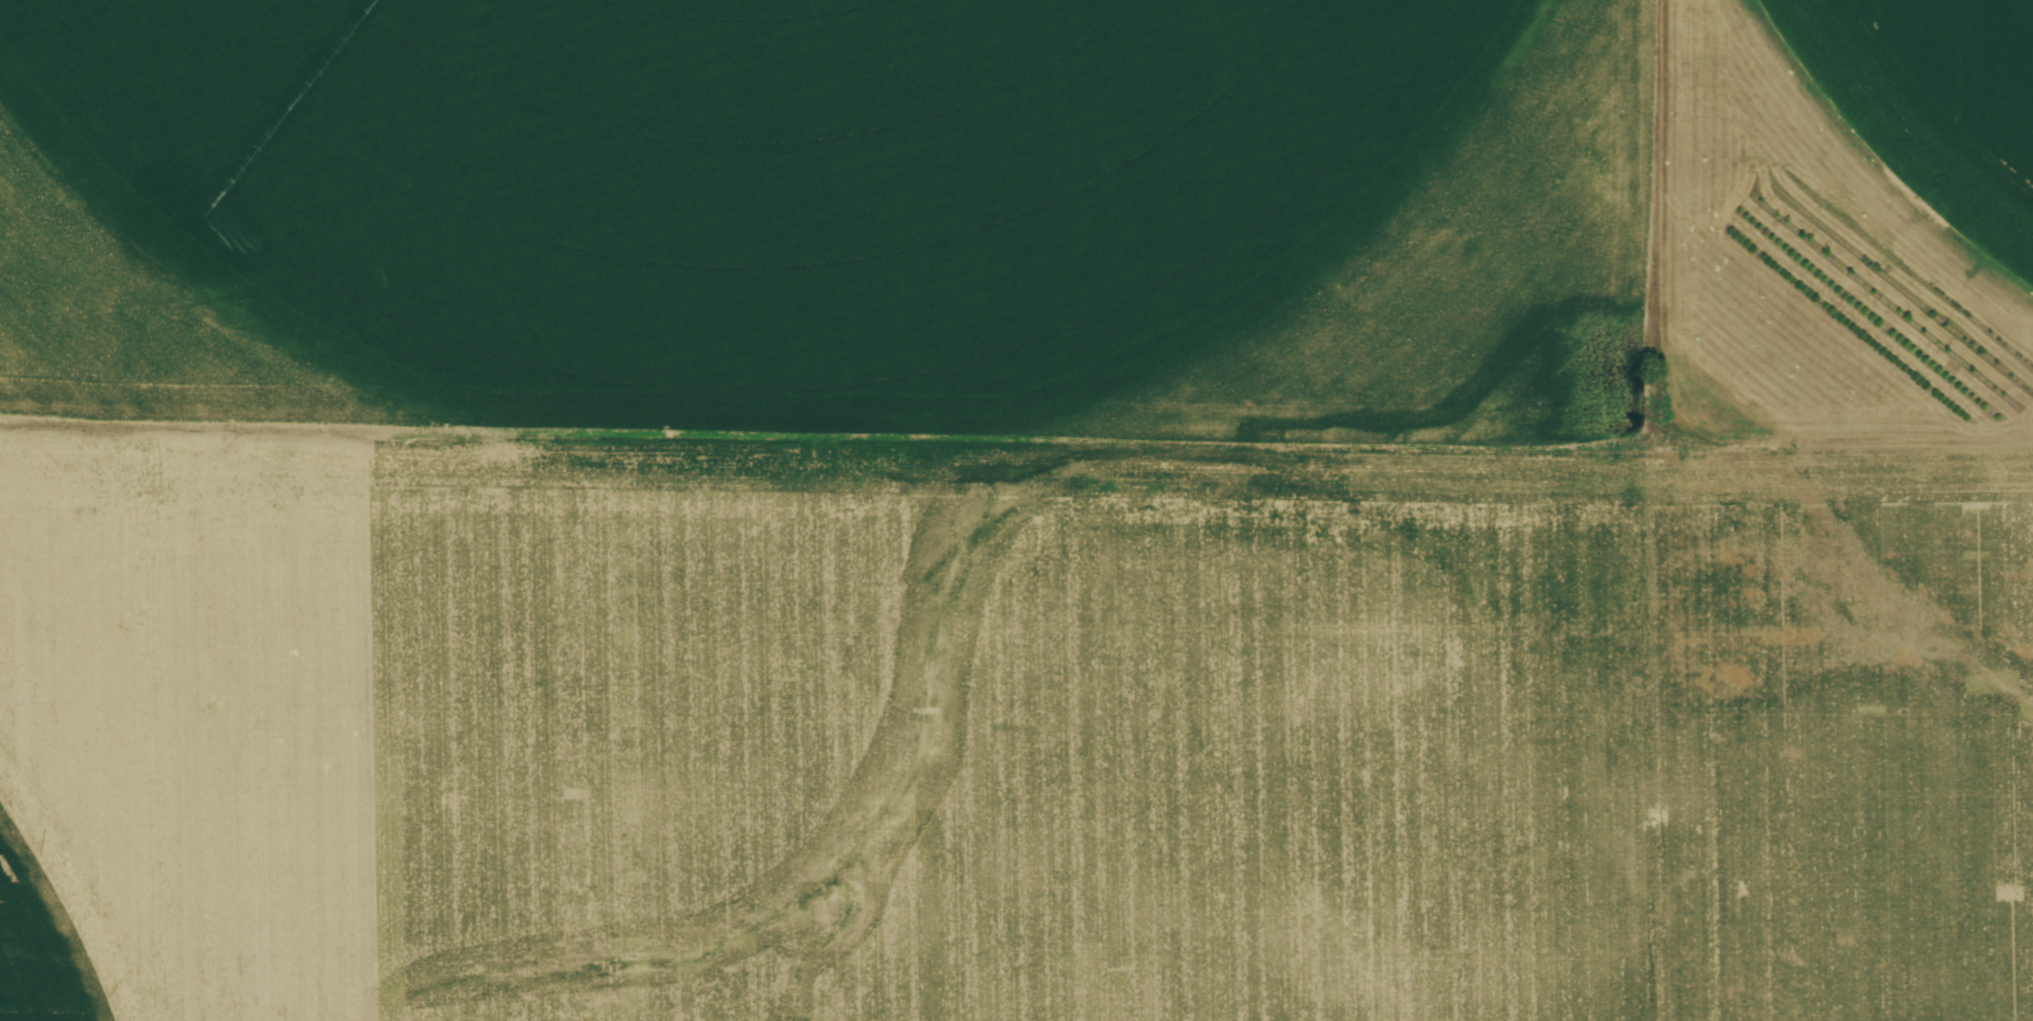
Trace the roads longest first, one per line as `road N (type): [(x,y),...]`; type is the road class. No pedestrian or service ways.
road 1 (residential): [(1659,450),(1648,0)]
road 2 (residential): [(2032,444),(1659,450)]

